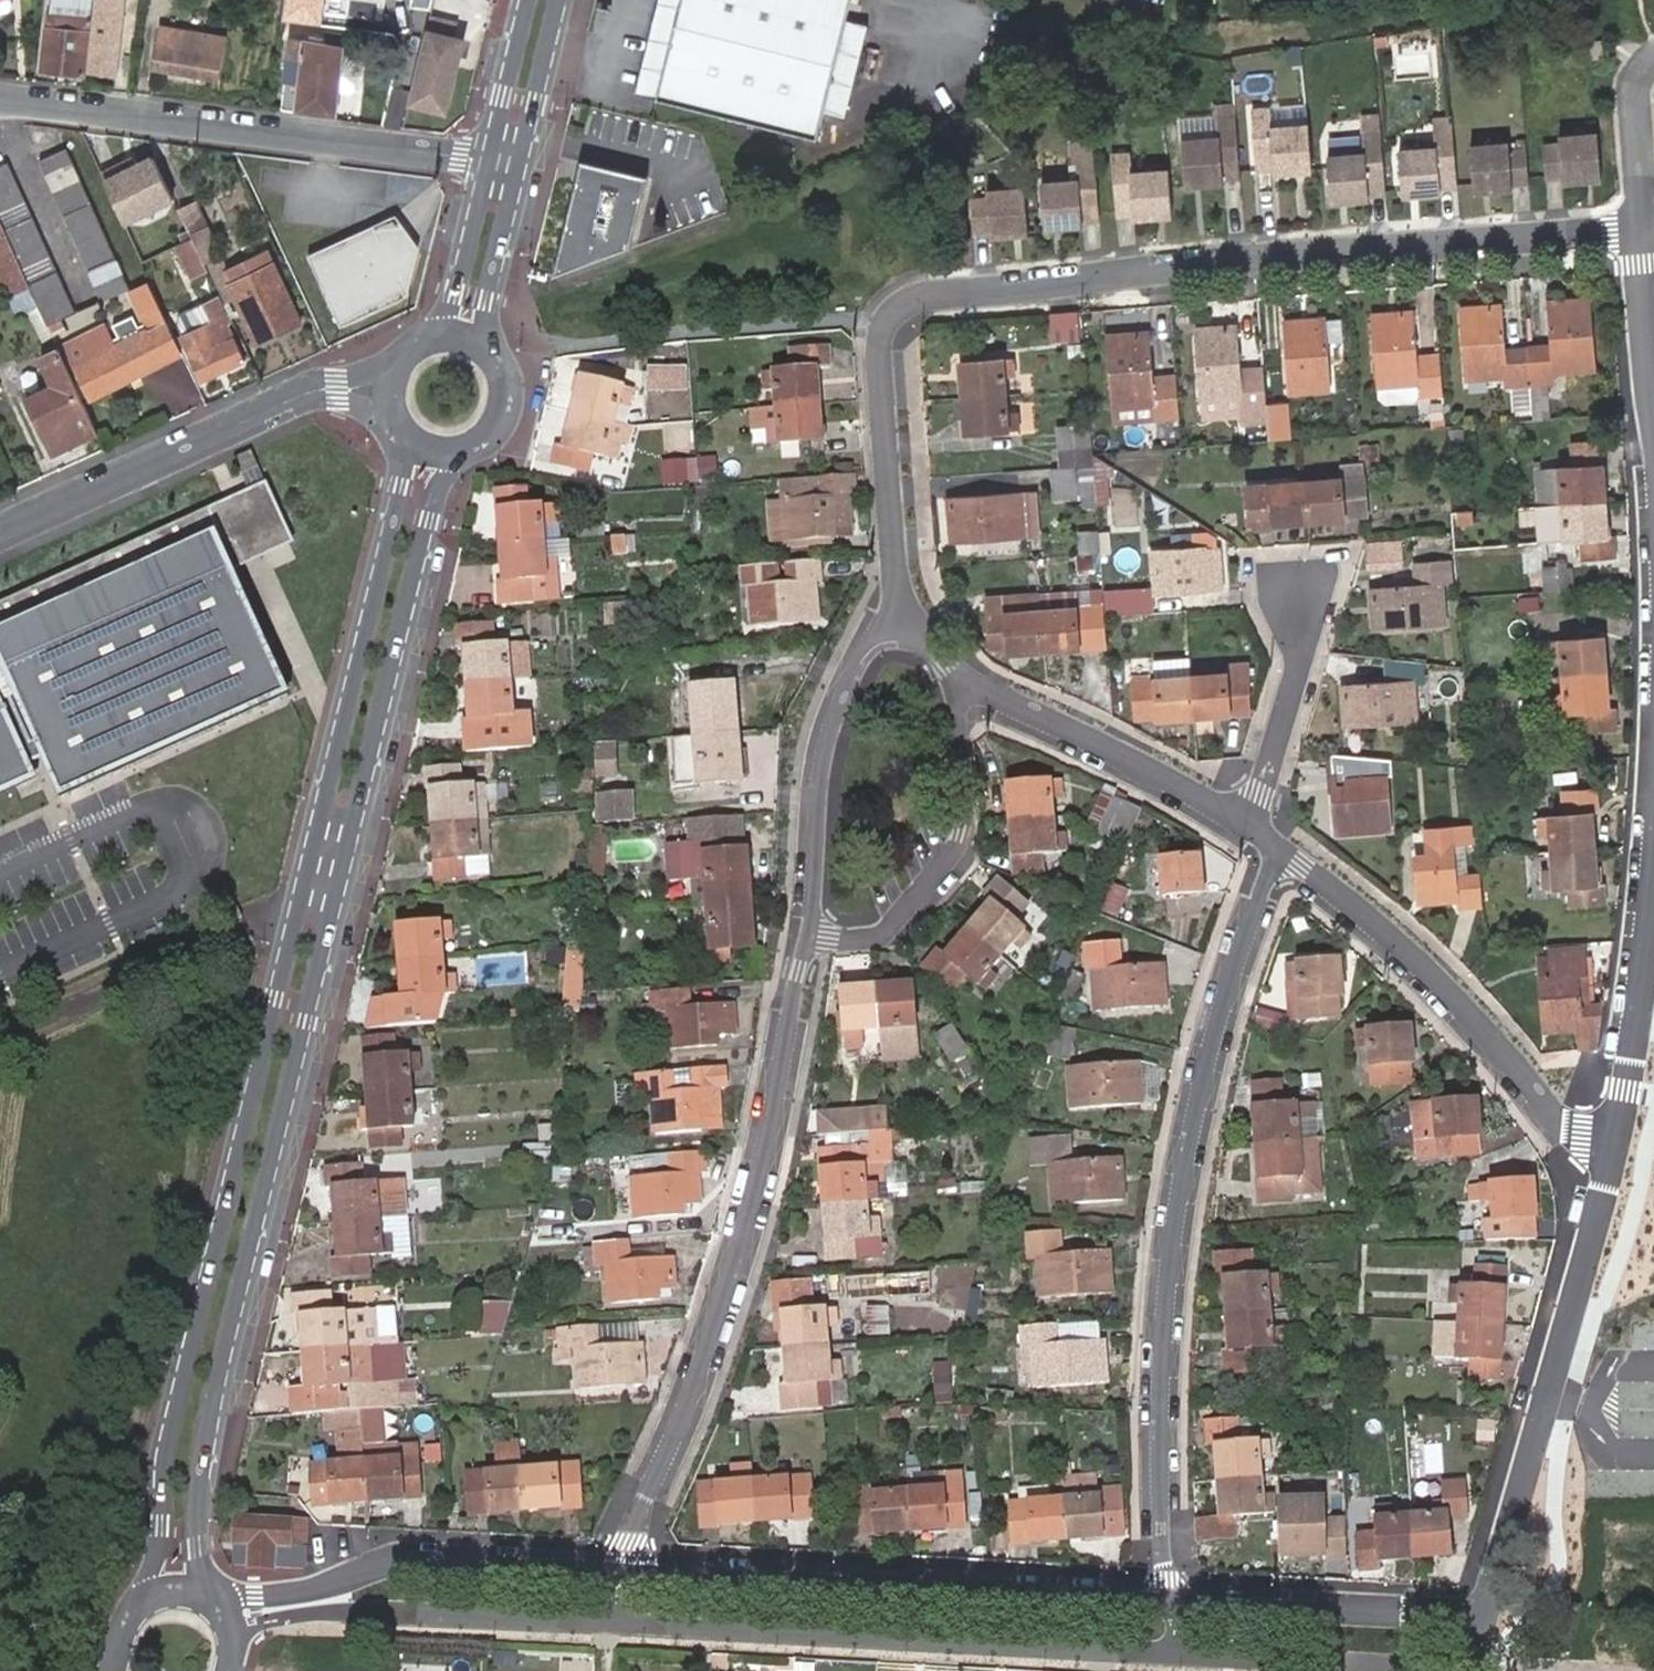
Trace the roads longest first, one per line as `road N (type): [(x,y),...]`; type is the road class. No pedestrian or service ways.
road 1 (secondary): [(400,423),(398,513),(165,1460),(160,1551),(136,1607)]
road 2 (secondary): [(211,1594),(197,1496),(202,1444),(429,516),(450,469),(484,441)]
road 3 (residential): [(1644,221),(919,296),(890,313),(876,347),(900,617)]
road 4 (residential): [(1277,847),(1200,1086),(1175,1224),(1162,1354),(1166,1555),(1185,1598)]
road 5 (residential): [(808,934),(763,1157),(705,1360),(614,1566)]
road 6 (residential): [(1185,1598),(614,1566)]
road 7 (residential): [(611,1625),(1181,1655)]
road 8 (residential): [(0,99),(492,158)]
road 9 (residential): [(1485,1614),(1617,1148)]
road 10 (residential): [(1277,847),(1436,985),(1541,1106),(1581,1137),(1617,1148)]
road 11 (residential): [(392,391),(339,385),(269,405),(0,529)]
road 12 (residential): [(958,682),(964,835),(882,937),(808,934)]
road 13 (residential): [(900,617),(877,630),(852,670),(827,735),(808,934)]
road 14 (residential): [(958,682),(1131,760),(1249,825)]
road 15 (residential): [(614,1566),(409,1555),(321,1598)]
road 16 (residential): [(321,1598),(356,1608),(611,1625)]
road 17 (residential): [(1617,1148),(1653,880)]
road 18 (residential): [(1297,601),(1302,657),(1249,825)]
road 19 (secondary): [(500,360),(490,298),(520,163)]
road 20 (secondary): [(492,158),(461,288),(422,341)]
road 21 (residential): [(1380,1609),(1185,1598)]
road 22 (residential): [(1181,1655),(1372,1665)]
road 23 (residential): [(1644,221),(1633,106),(1637,78),(1653,57)]
road 24 (secondary): [(520,163),(559,0)]
road 25 (secondary): [(529,0),(492,158)]
road 26 (residential): [(1653,353),(1644,221)]

